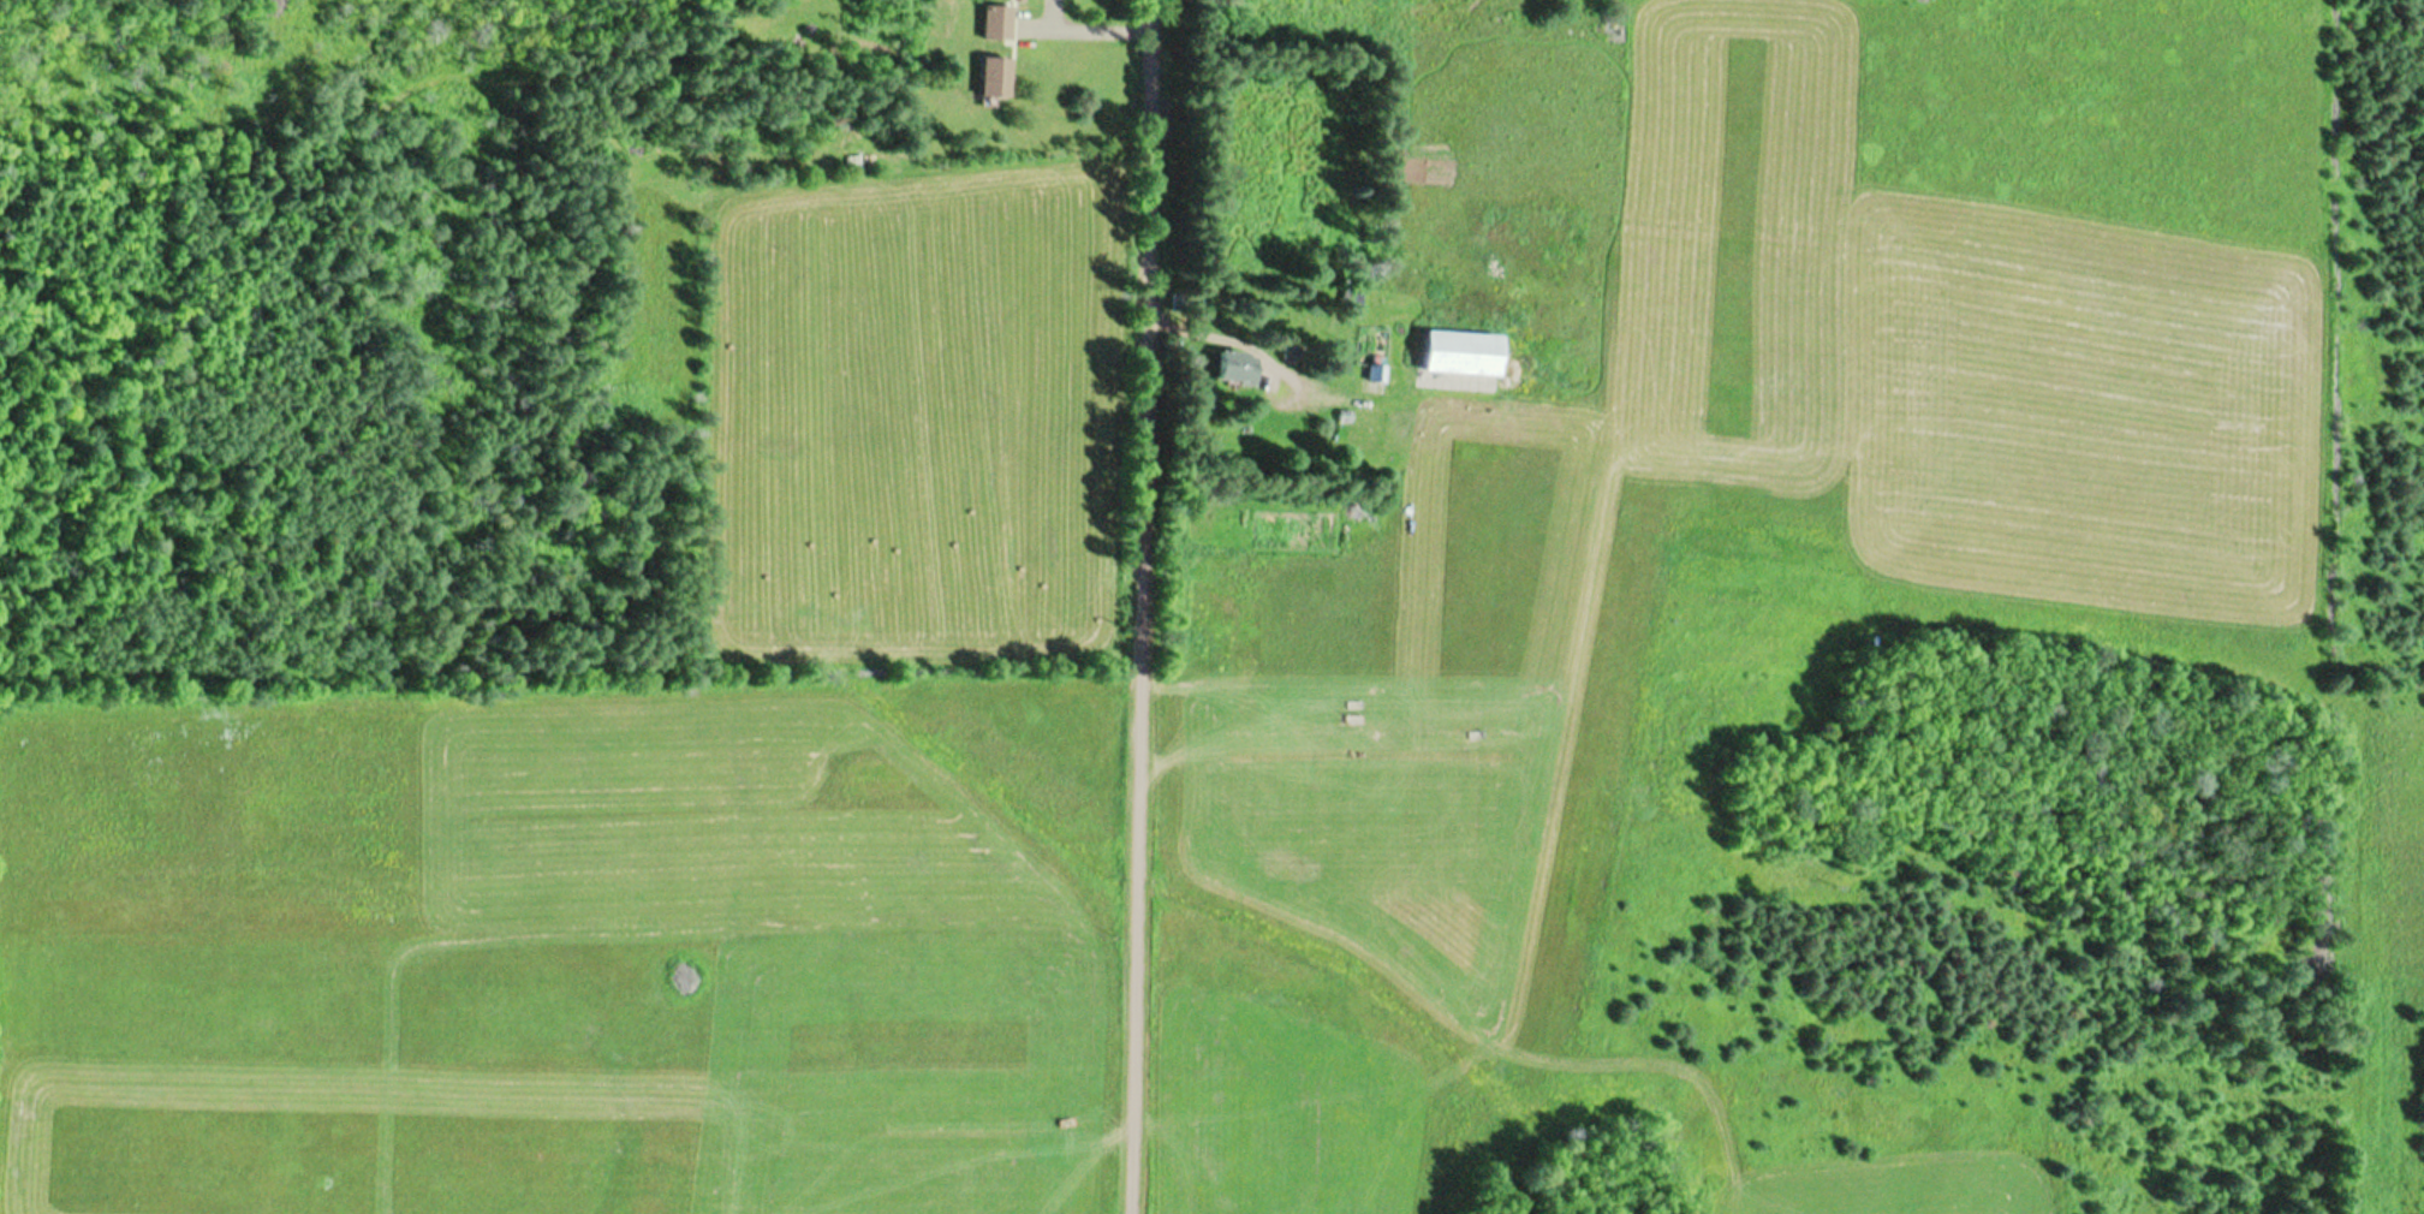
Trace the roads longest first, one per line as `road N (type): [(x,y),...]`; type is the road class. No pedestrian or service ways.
road 1 (residential): [(1161,1213),(1162,0)]

